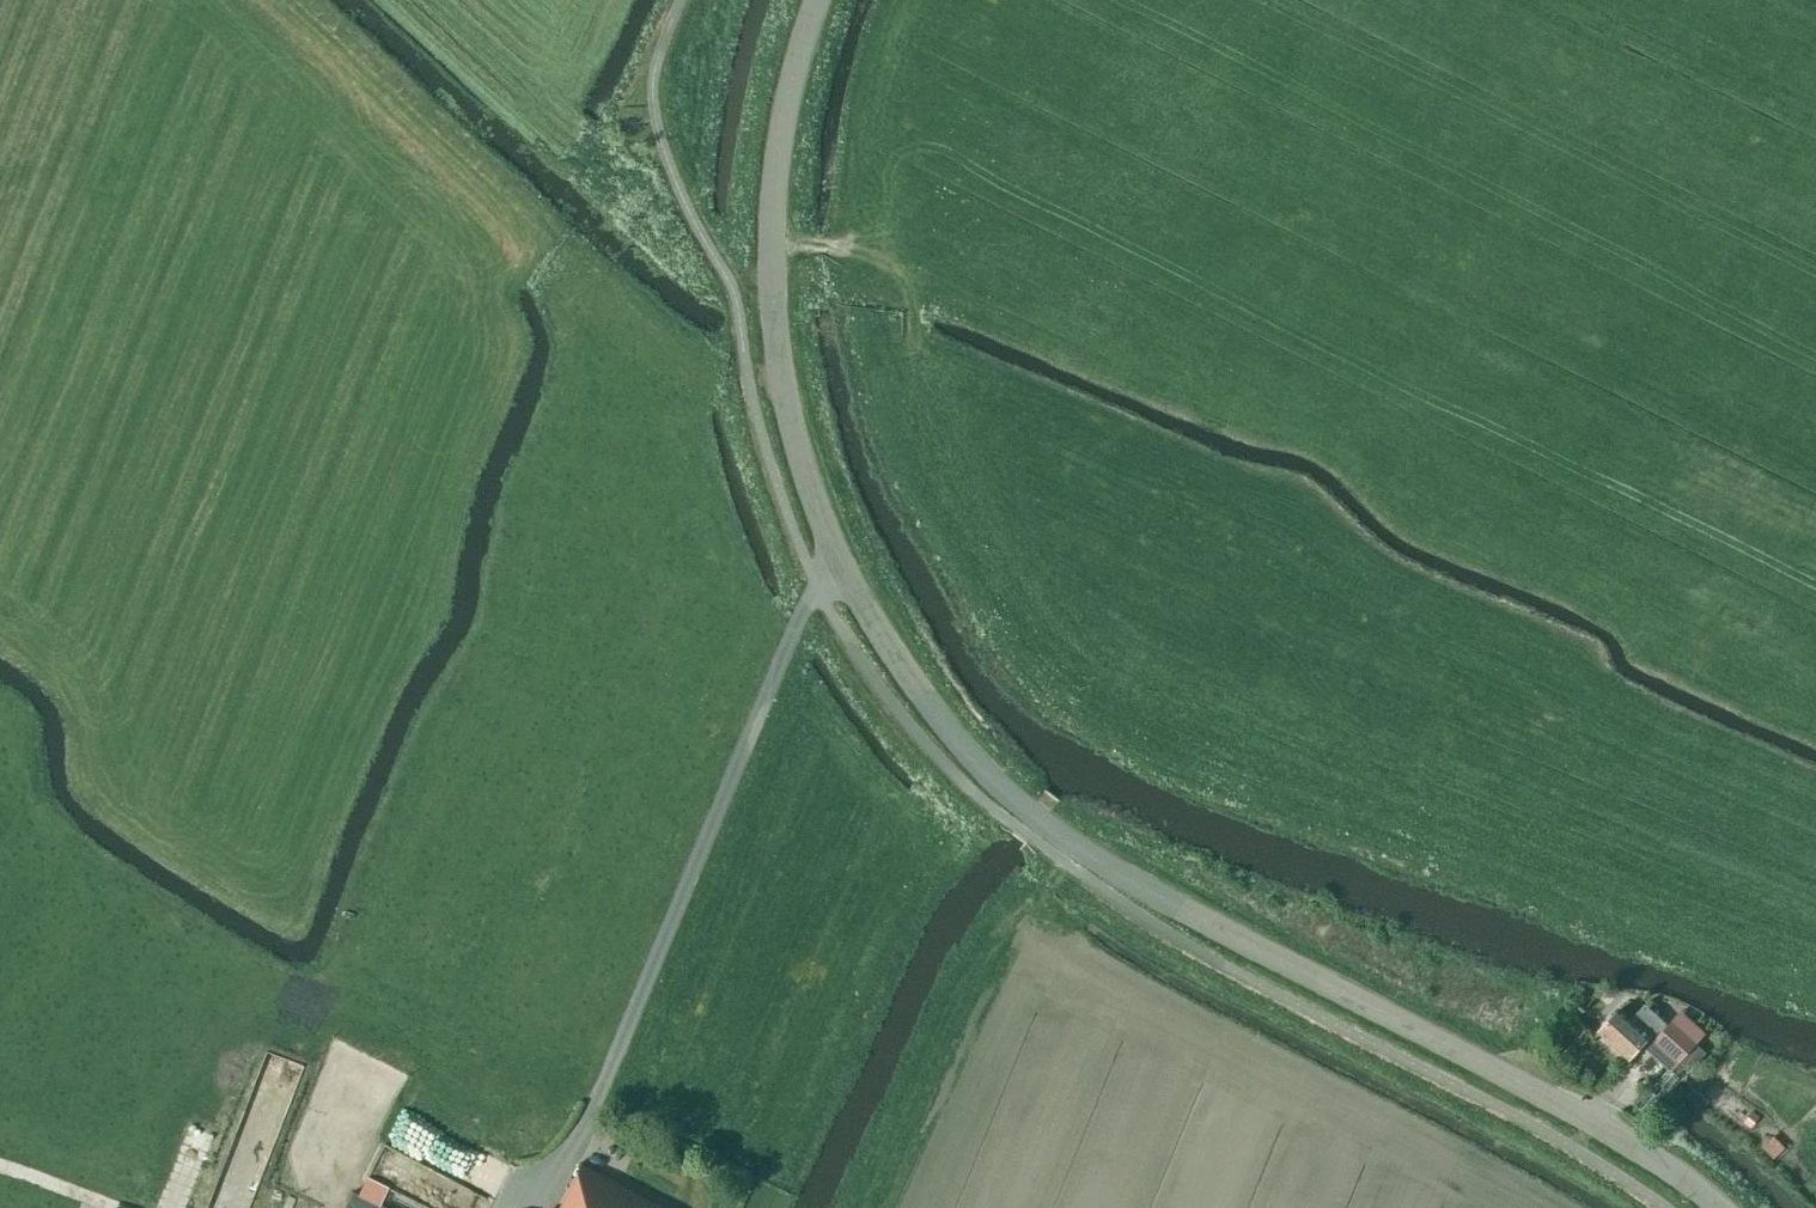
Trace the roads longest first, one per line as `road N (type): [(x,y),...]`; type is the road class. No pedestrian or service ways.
road 1 (tertiary): [(1725,1207),(1538,1091),(1105,863),(991,779),(928,703),(839,559),(785,401),(770,244),(789,90),(816,0)]

